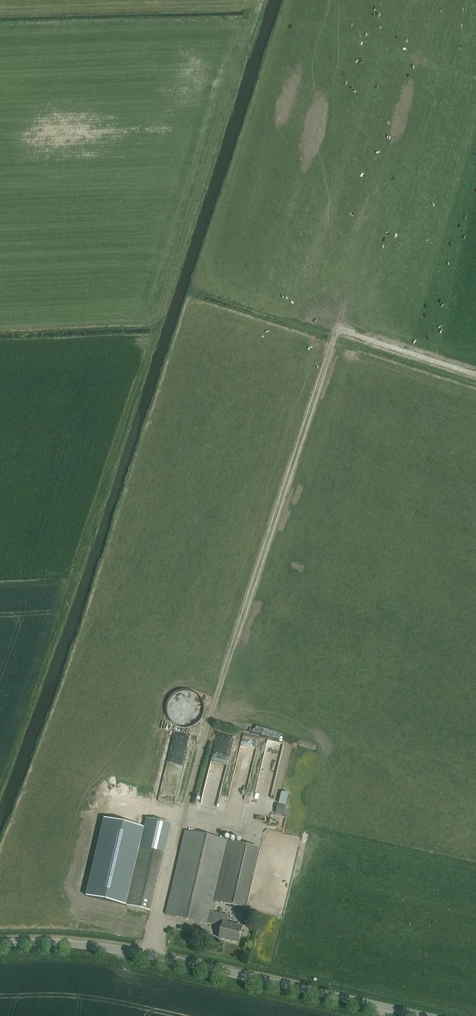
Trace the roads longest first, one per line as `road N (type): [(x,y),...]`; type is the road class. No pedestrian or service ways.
road 1 (track): [(475,374),(337,329),(175,846)]
road 2 (track): [(338,329),(338,304),(279,308),(220,288),(207,272),(291,0)]
road 3 (unclassified): [(0,945),(74,943),(151,954),(423,1015)]

